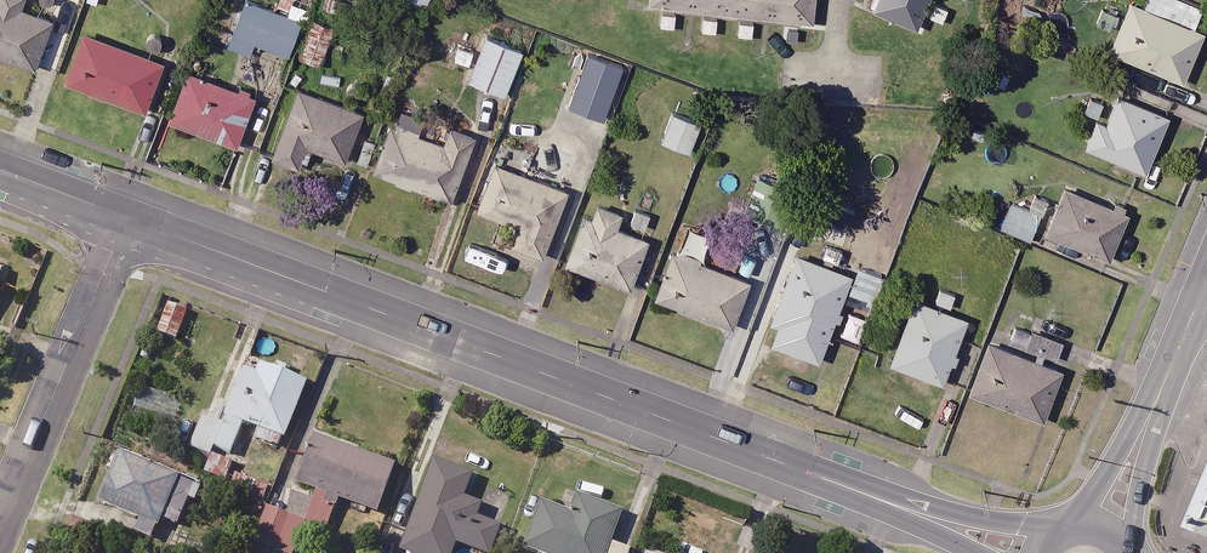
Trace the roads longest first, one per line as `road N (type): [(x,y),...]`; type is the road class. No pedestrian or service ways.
road 1 (tertiary): [(125,217),(1023,552)]
road 2 (residential): [(125,217),(0,522)]
road 3 (secondary): [(1170,371),(1104,531)]
road 4 (tertiary): [(0,170),(125,217)]

